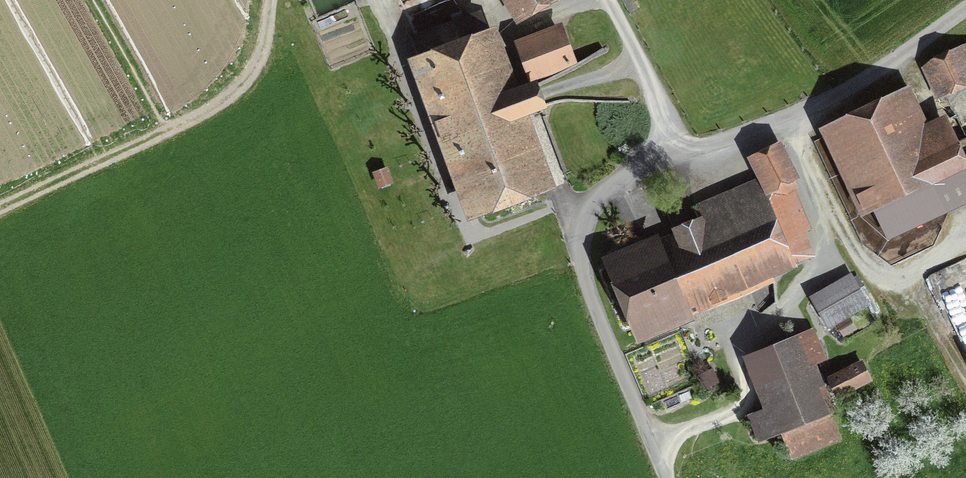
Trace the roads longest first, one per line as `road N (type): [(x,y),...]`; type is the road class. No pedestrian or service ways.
road 1 (unclassified): [(665,477),(580,255),(602,194),(896,67),(965,17)]
road 2 (track): [(655,452),(752,407),(733,342),(781,323),(819,275),(831,226),(784,116)]
road 3 (track): [(168,134),(0,212)]
road 4 (track): [(273,0),(262,61),(245,88),(168,134)]
road 5 (track): [(688,157),(612,0)]

